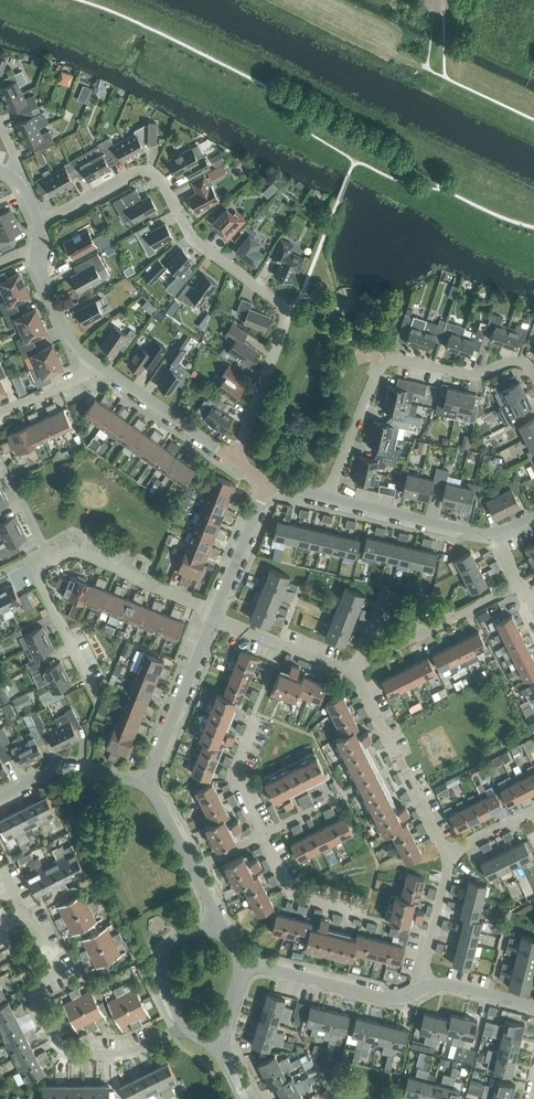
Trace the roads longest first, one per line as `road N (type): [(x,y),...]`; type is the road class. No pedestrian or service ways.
road 1 (residential): [(233,459),(286,319),(283,306),(193,239),(161,178),(147,170),(40,223)]
road 2 (residential): [(98,698),(41,581),(45,565),(75,550),(216,612)]
road 3 (residential): [(326,496),(388,360),(478,375),(519,360),(533,372)]
road 4 (residential): [(448,852),(363,685),(347,670)]
road 5 (residential): [(422,978),(416,993),(389,999),(242,963)]
road 6 (residential): [(520,583),(347,670)]
road 7 (residential): [(186,1029),(129,1053),(72,1055),(60,1049),(34,995)]
road 8 (residential): [(146,785),(215,615)]
road 9 (residential): [(495,533),(326,496)]
road 10 (residential): [(100,366),(233,459)]
road 11 (residential): [(0,797),(64,767),(146,785)]
road 12 (residential): [(219,918),(178,935),(162,956),(163,980),(186,1029)]
road 13 (residential): [(347,670),(215,615)]
road 14 (residential): [(39,245),(35,260),(73,344),(100,366)]
road 15 (residential): [(365,911),(292,893),(262,833)]
road 16 (residential): [(216,612),(268,483)]
road 17 (residential): [(262,833),(235,762),(255,712)]
road 18 (residential): [(422,978),(448,852)]

